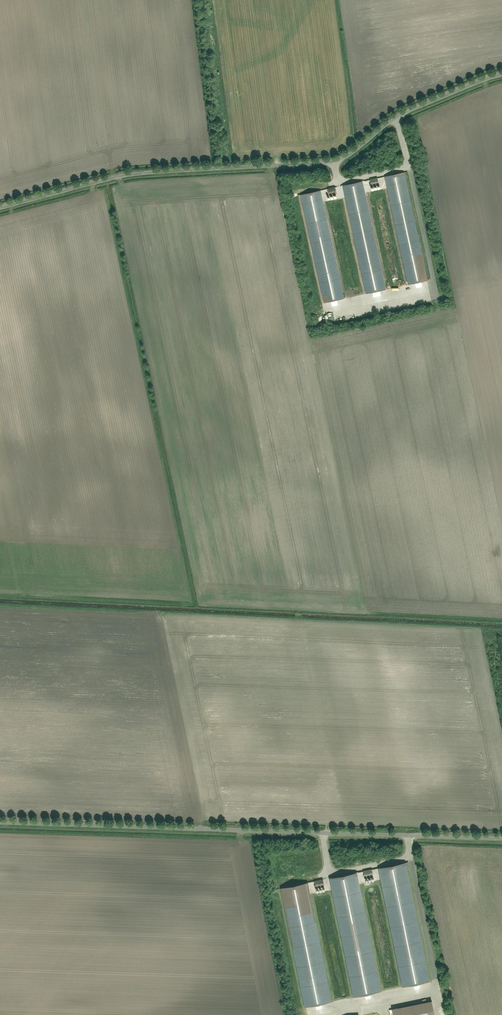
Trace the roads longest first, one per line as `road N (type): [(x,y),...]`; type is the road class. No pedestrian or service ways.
road 1 (unclassified): [(501,73),(396,117),(333,162),(123,175),(0,205)]
road 2 (unclassified): [(0,821),(501,837)]

